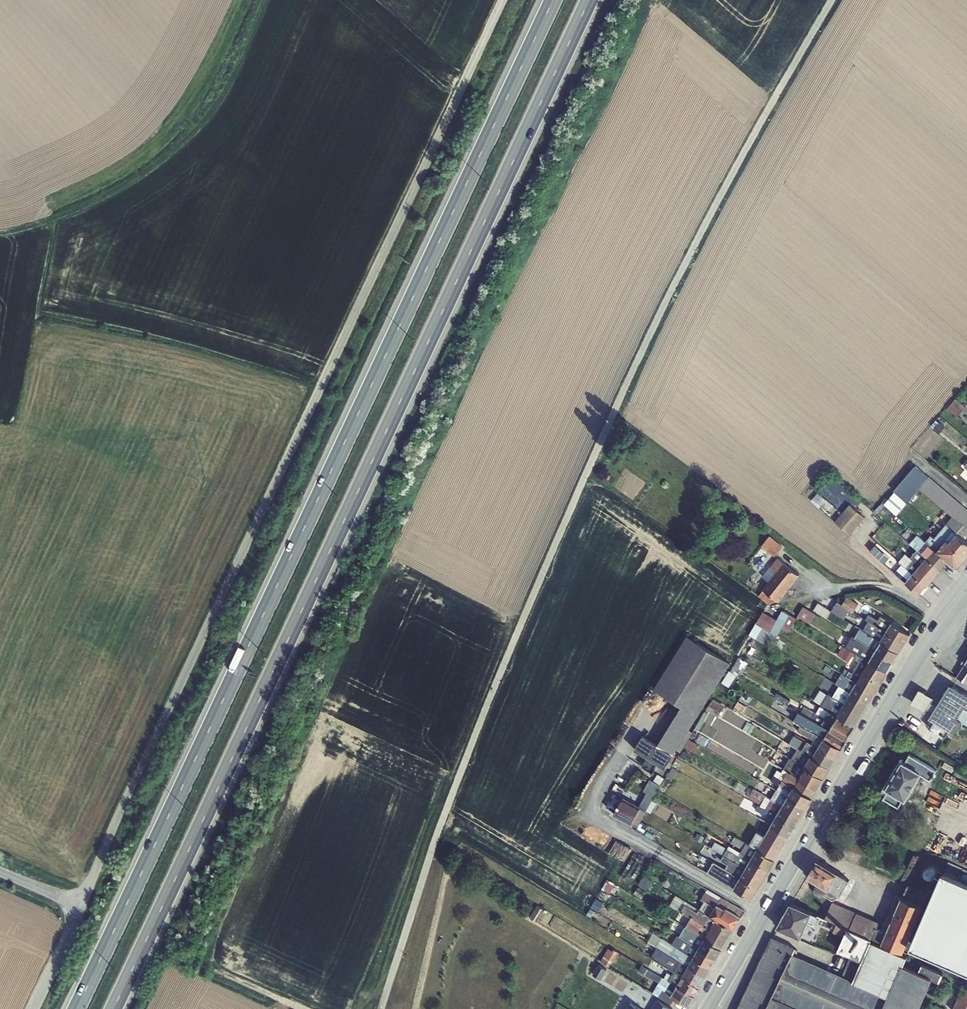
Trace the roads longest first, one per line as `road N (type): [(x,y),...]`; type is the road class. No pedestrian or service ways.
road 1 (trunk): [(554,0),(77,1008)]
road 2 (trunk): [(112,1008),(588,0)]
road 3 (unclassified): [(83,903),(502,0)]
road 4 (secondary): [(708,1008),(966,588)]
road 5 (track): [(270,0),(210,120),(162,165),(33,228),(0,235)]

